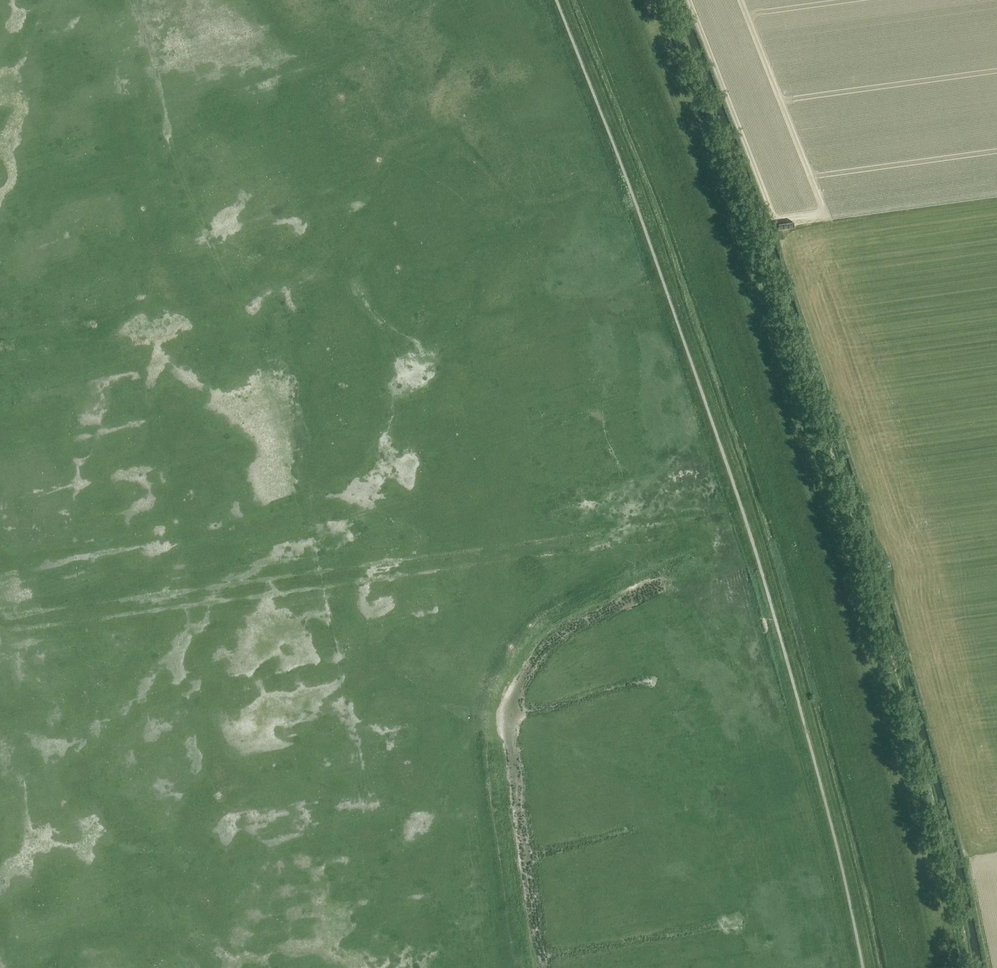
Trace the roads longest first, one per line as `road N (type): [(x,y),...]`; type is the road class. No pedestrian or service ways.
road 1 (track): [(660,0),(850,529),(963,967)]

